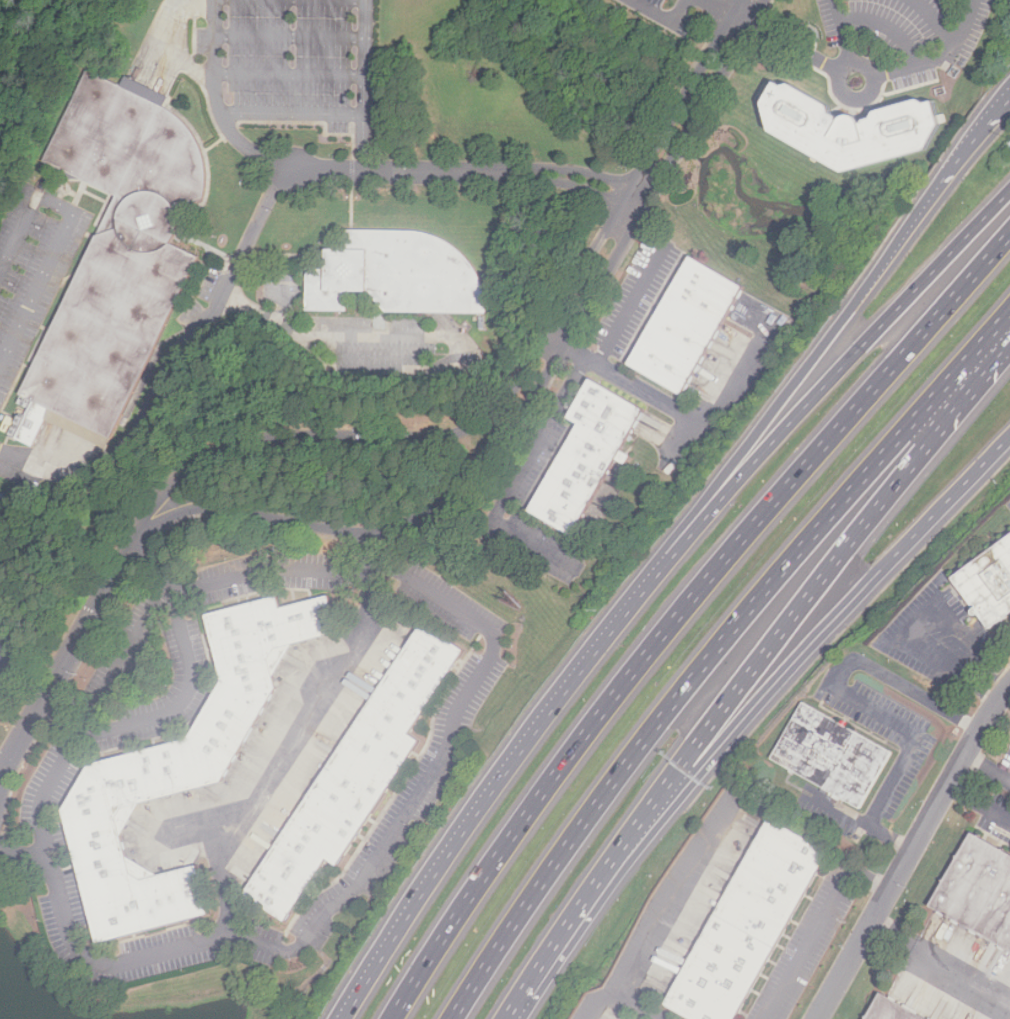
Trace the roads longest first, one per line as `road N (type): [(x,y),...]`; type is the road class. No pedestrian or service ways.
road 1 (motorway): [(1009,233),(637,664),(493,861),(391,1018)]
road 2 (residential): [(138,536),(206,507),(364,534),(402,525),(448,497),(516,424),(765,0)]
road 3 (motorway): [(451,1018),(591,812),(741,617),(1009,322)]
road 4 (residential): [(740,0),(499,409),(452,434),(275,433),(227,444),(163,492),(138,536)]
road 5 (motorway): [(652,575),(487,794),(340,1018)]
road 6 (motorway): [(1009,191),(652,575)]
road 7 (motorway): [(670,780),(713,756),(1009,436)]
road 8 (motorway): [(938,187),(652,575)]
road 9 (motorway): [(670,780),(945,427)]
road 10 (residential): [(817,1018),(1009,686)]
road 11 (motorway): [(504,1018),(670,780)]
road 12 (residential): [(138,536),(0,778)]

